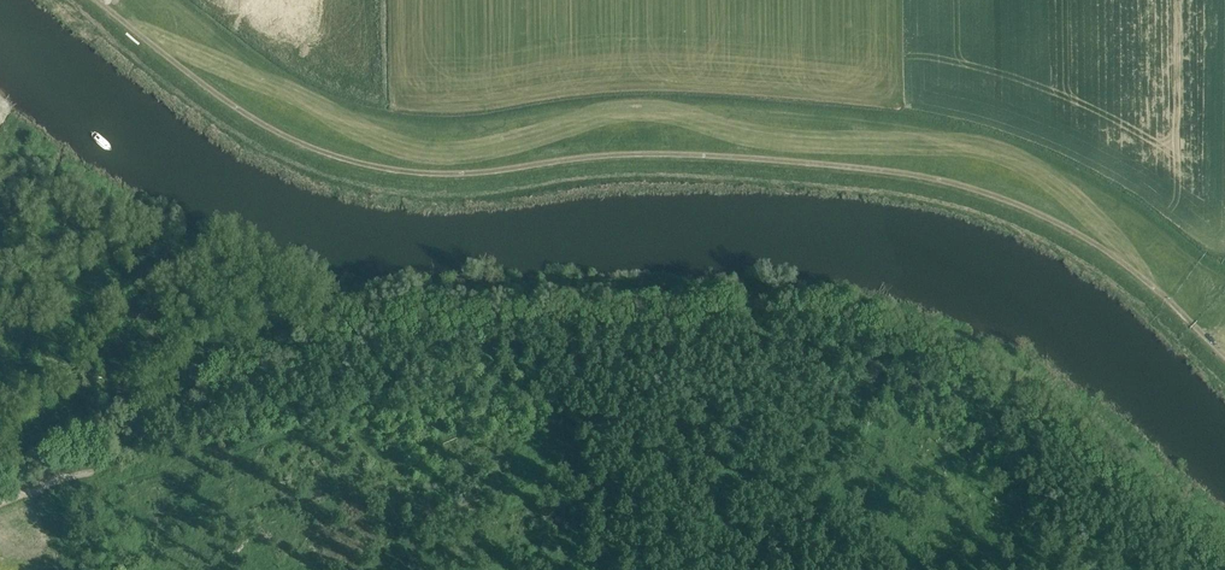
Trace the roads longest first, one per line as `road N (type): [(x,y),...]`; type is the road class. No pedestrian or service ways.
road 1 (track): [(1224,360),(1130,266),(1058,221),(992,195),(920,175),(698,154),(622,152),(451,173),(364,163),(282,134),(103,0)]

